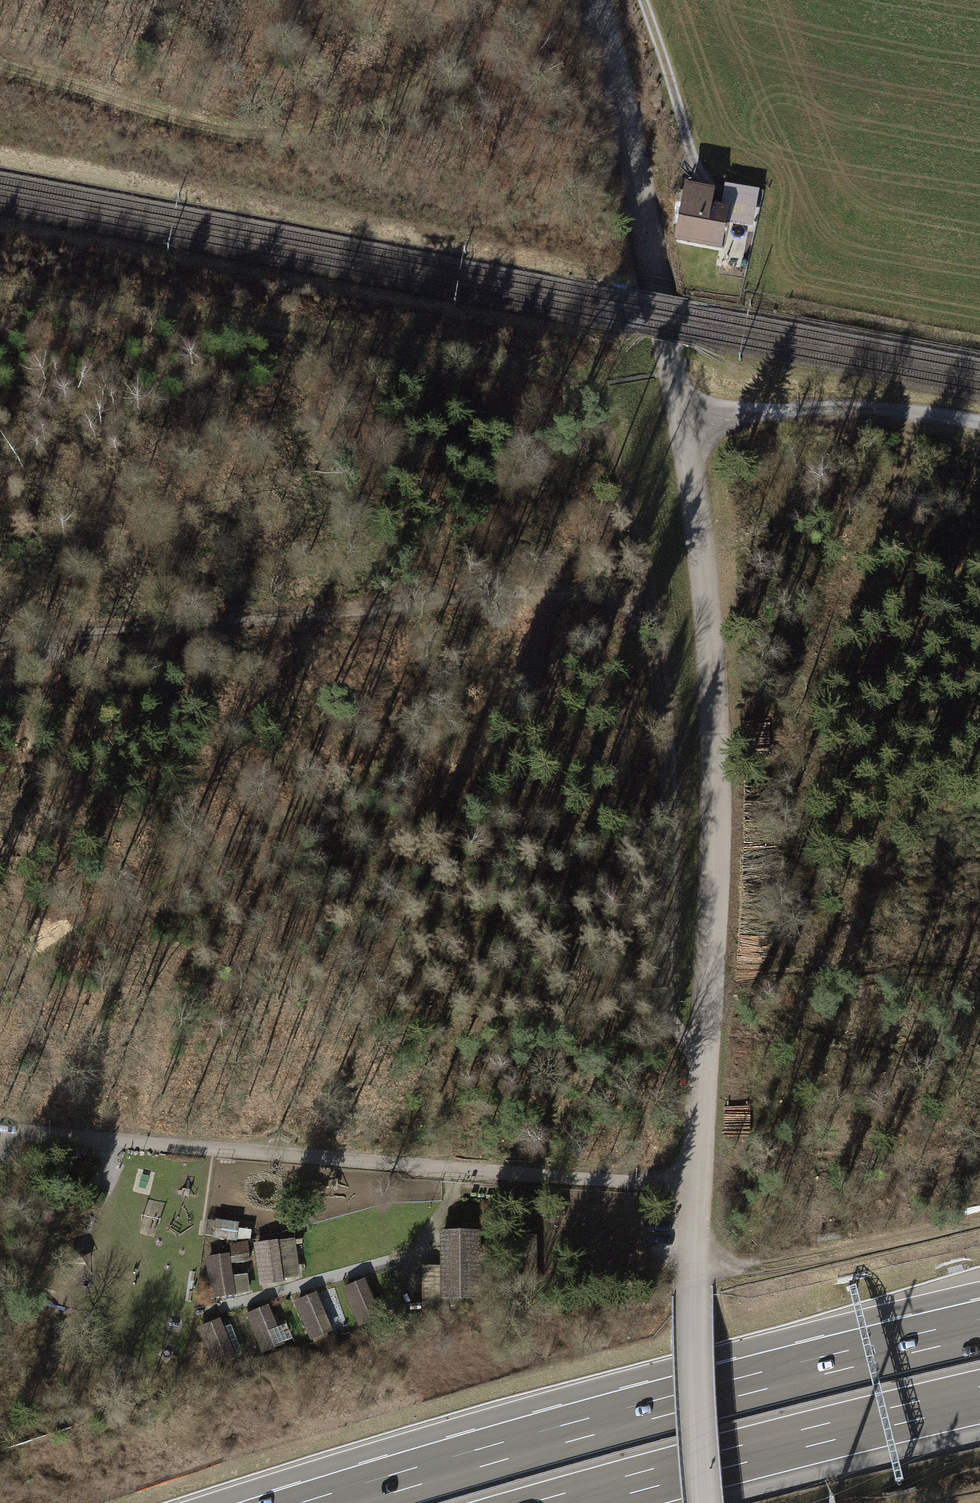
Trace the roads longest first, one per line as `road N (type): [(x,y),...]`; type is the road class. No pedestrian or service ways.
road 1 (track): [(704,1054),(669,1018),(670,782),(653,596),(611,432),(590,397),(519,362),(0,299)]
road 2 (unclassified): [(610,0),(706,618),(713,907),(696,1188)]
road 3 (residential): [(696,1188),(0,1131)]
road 4 (track): [(0,970),(120,914),(463,718),(563,588)]
road 5 (motorway): [(979,1327),(625,1416),(329,1502)]
road 6 (track): [(0,639),(563,588)]
road 7 (track): [(0,68),(192,120),(285,133),(366,120),(425,77),(468,19),(472,0)]
road 8 (motorway): [(567,1502),(979,1397)]
road 9 (unclassified): [(696,1188),(704,1502)]
road 10 (track): [(681,421),(838,409),(979,424)]
road 11 (track): [(696,1271),(979,1220)]

